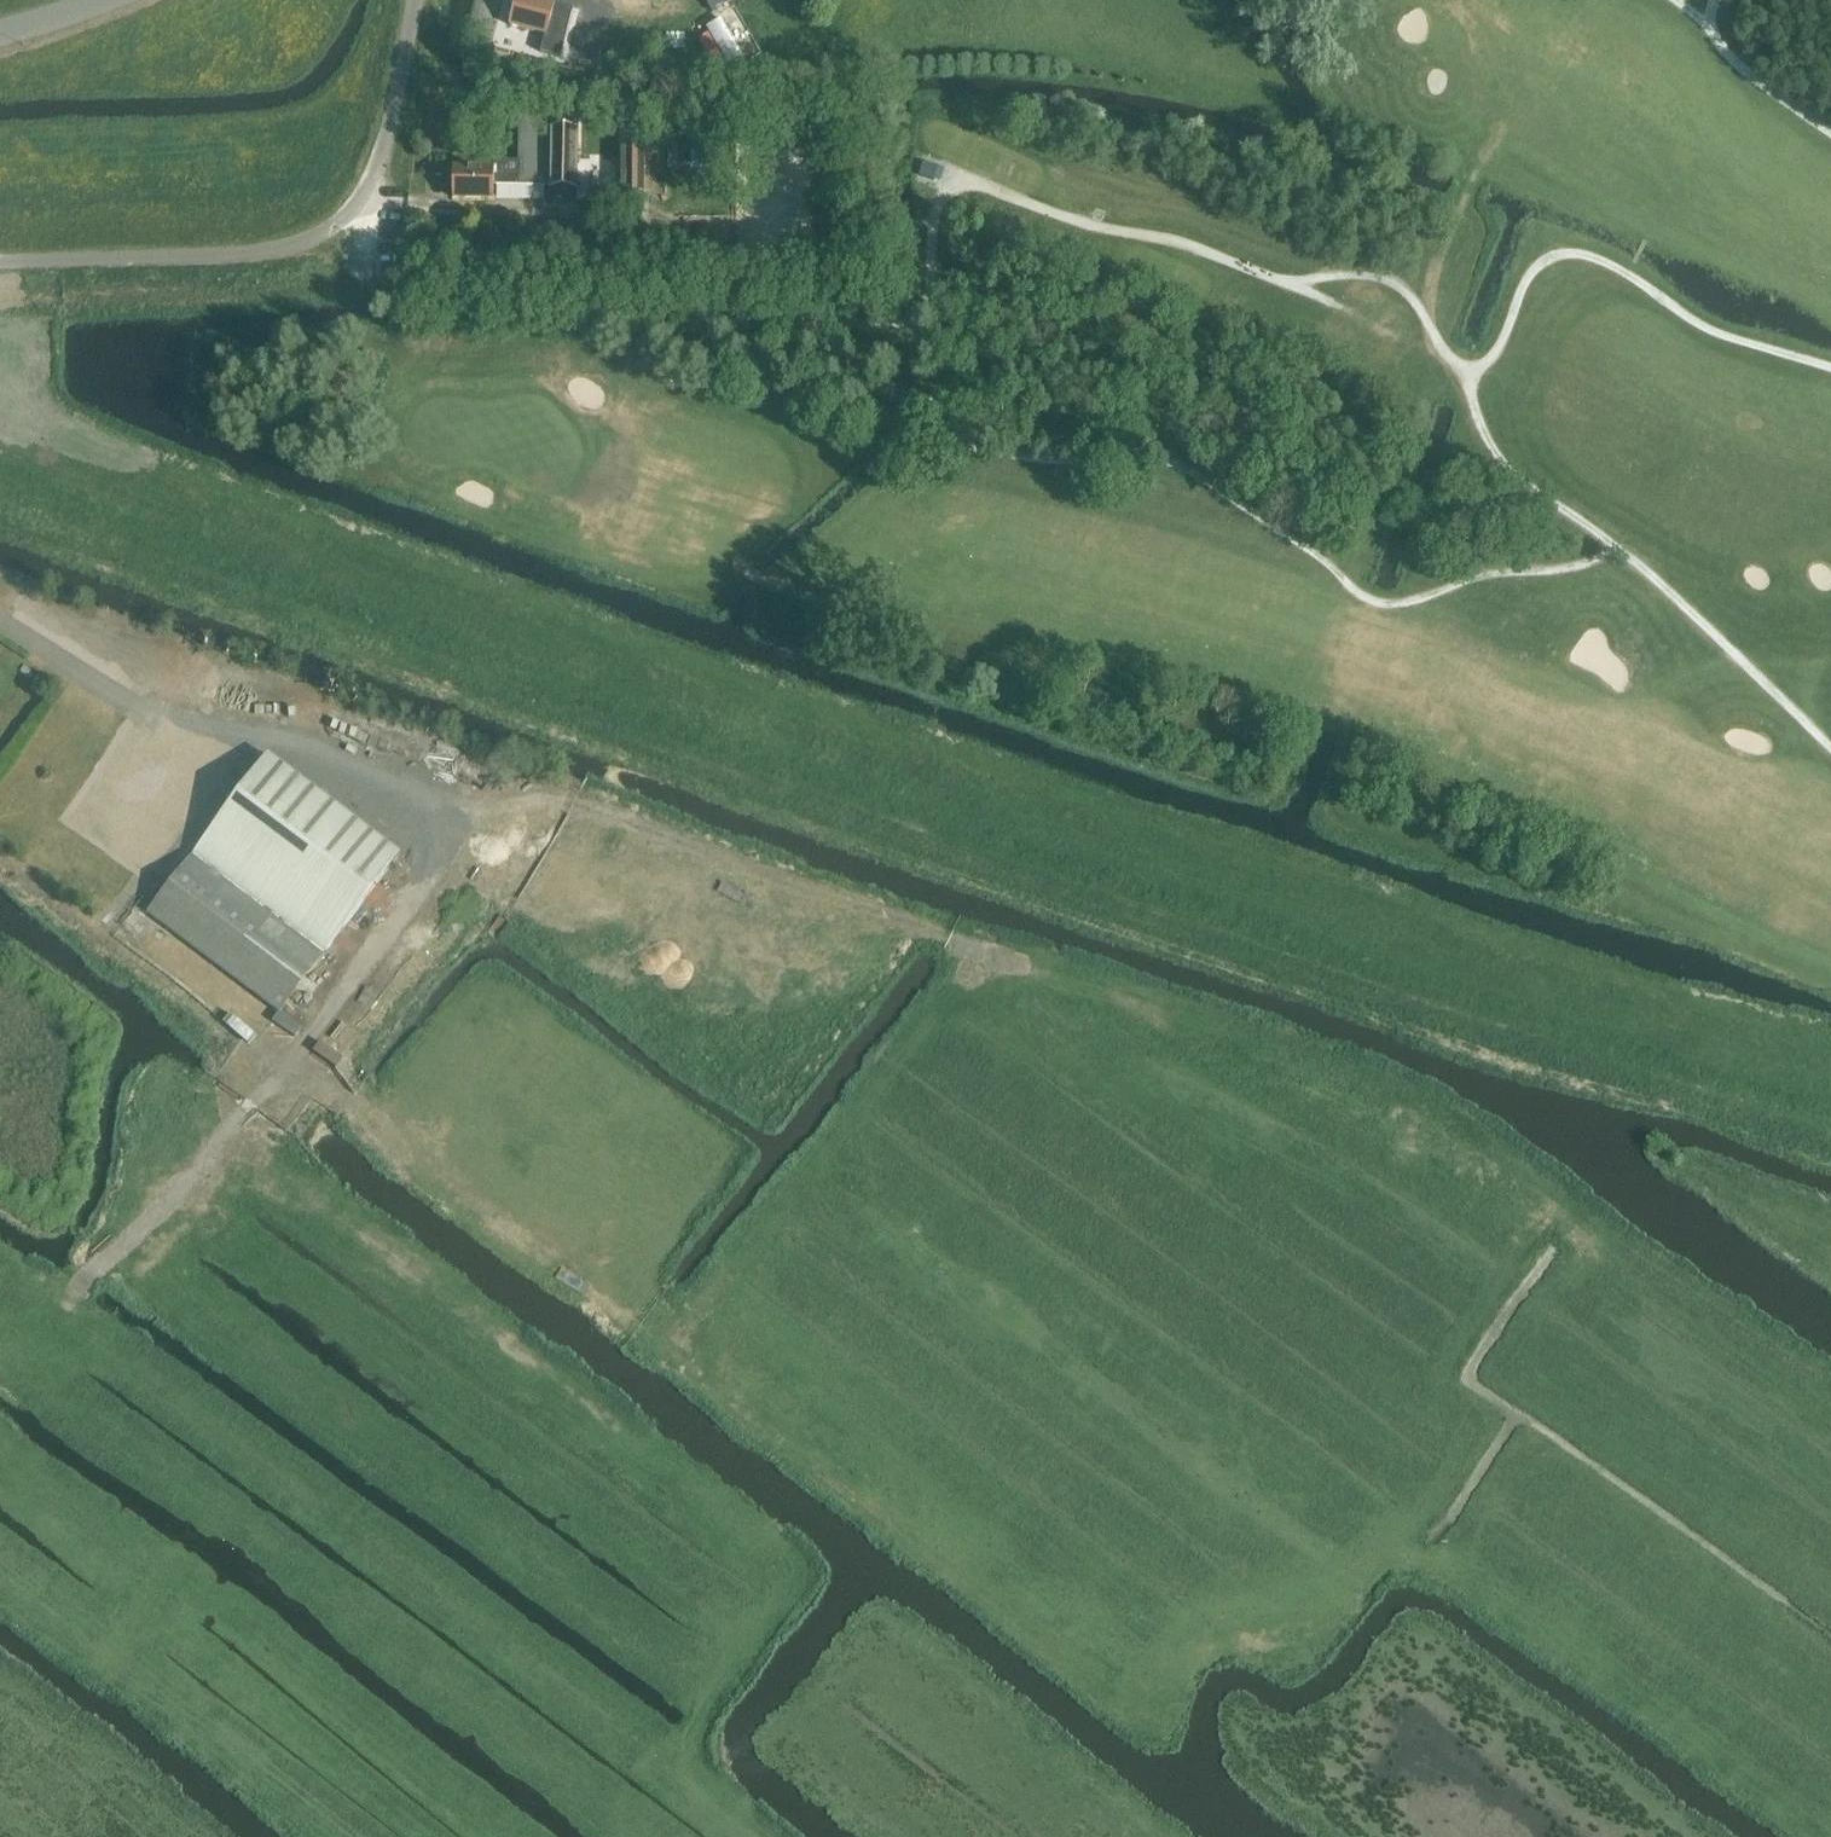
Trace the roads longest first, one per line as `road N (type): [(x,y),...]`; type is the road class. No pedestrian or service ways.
road 1 (unclassified): [(414,0),(396,120),(359,215),(313,244),(150,262),(0,266)]
road 2 (unclassified): [(0,626),(146,726)]

